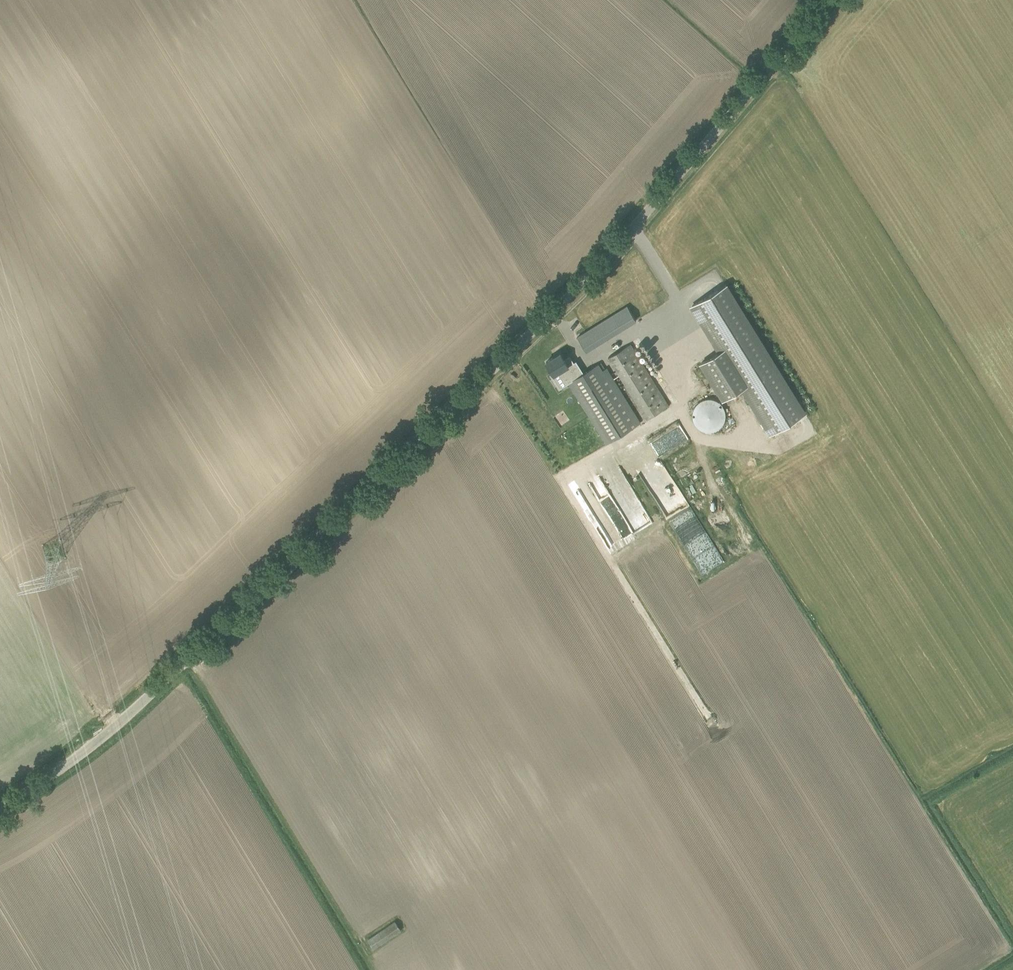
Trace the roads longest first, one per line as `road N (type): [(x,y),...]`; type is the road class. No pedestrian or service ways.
road 1 (unclassified): [(0,810),(127,718),(527,342),(608,259),(830,0)]

